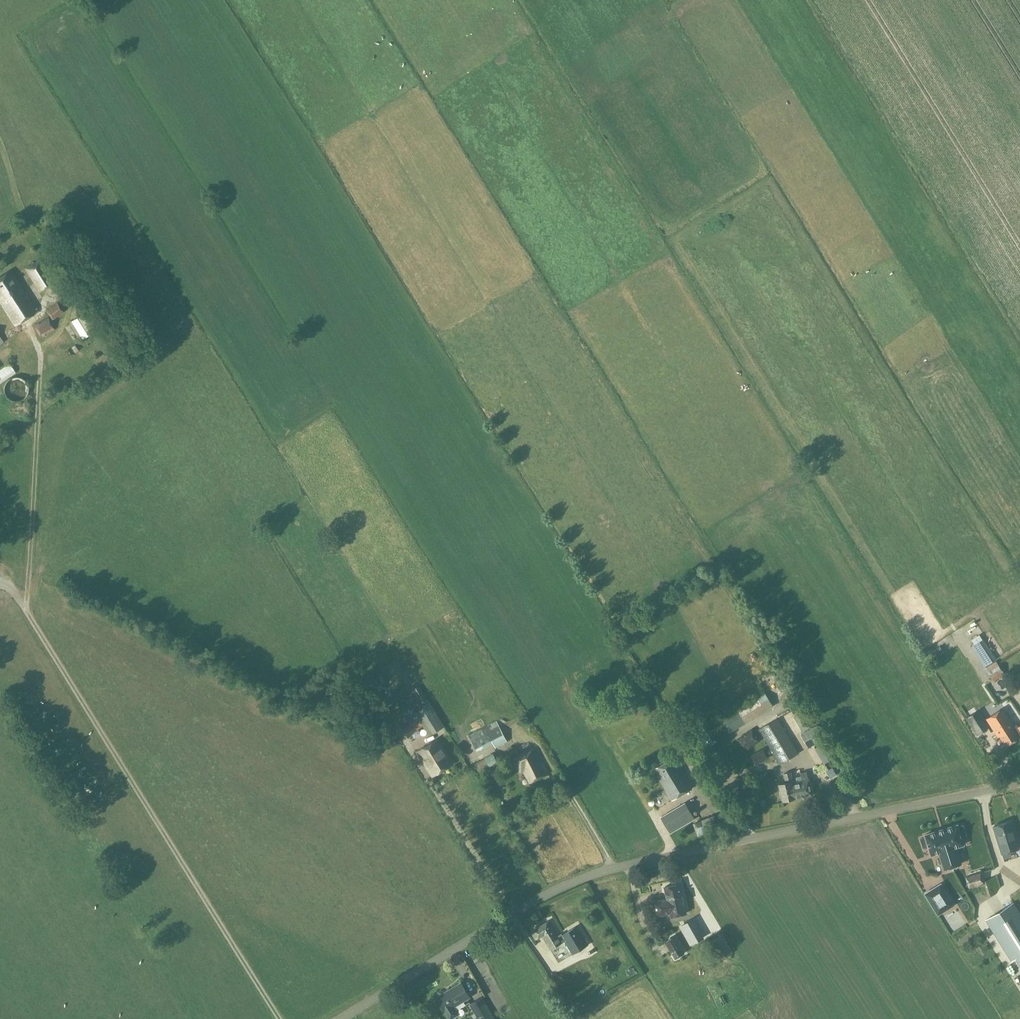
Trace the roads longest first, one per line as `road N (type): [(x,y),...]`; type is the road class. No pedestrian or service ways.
road 1 (unclassified): [(345,1018),(584,878),(1019,783)]

